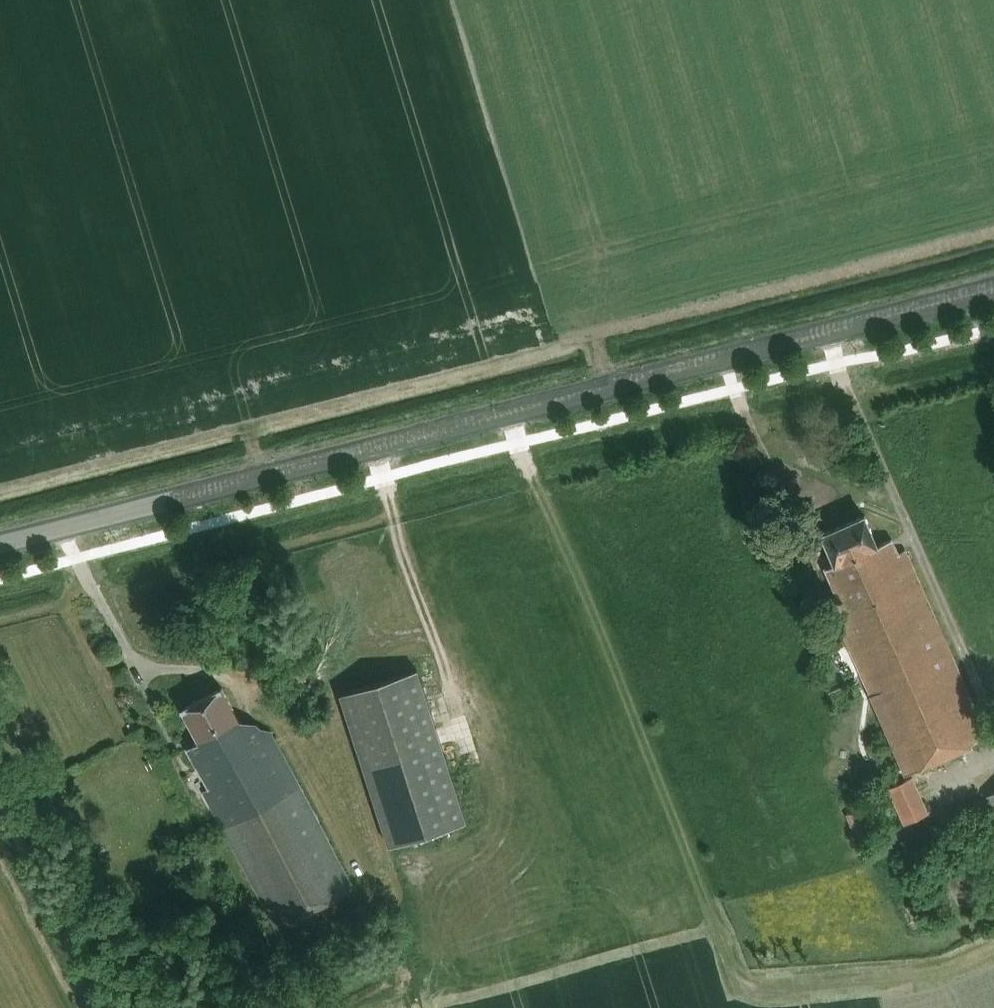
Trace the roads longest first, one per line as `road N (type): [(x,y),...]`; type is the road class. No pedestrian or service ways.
road 1 (secondary): [(0,546),(993,291)]

